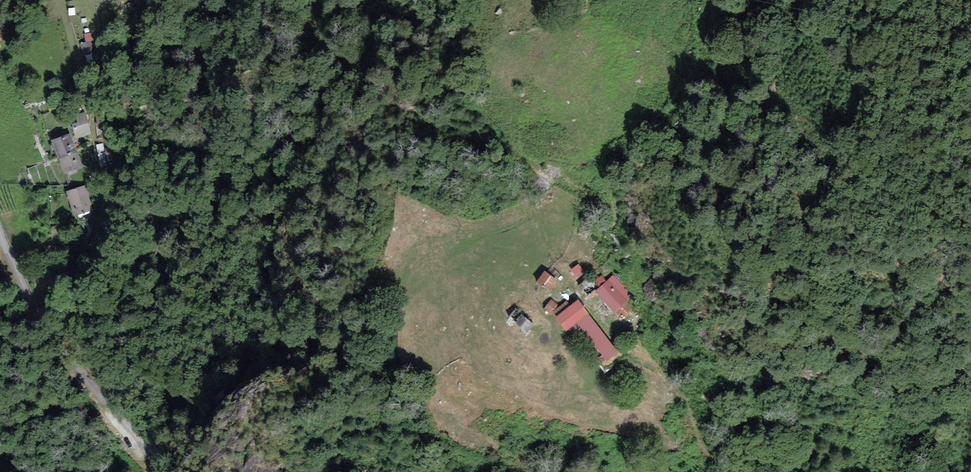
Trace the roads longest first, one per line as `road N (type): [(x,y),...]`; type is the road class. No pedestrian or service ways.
road 1 (unclassified): [(160,471),(49,334),(0,242)]

